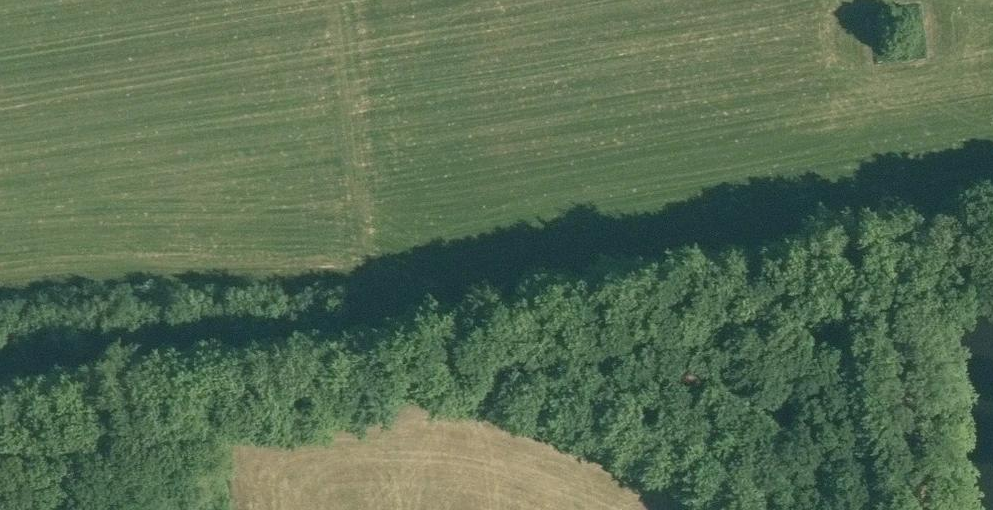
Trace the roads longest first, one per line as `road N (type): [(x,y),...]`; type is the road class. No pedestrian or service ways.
road 1 (track): [(362,381),(383,368),(521,336),(876,282)]
road 2 (unclassified): [(732,509),(684,470),(614,433),(509,398),(362,381)]
road 3 (unclassified): [(0,431),(266,385),(362,381)]

